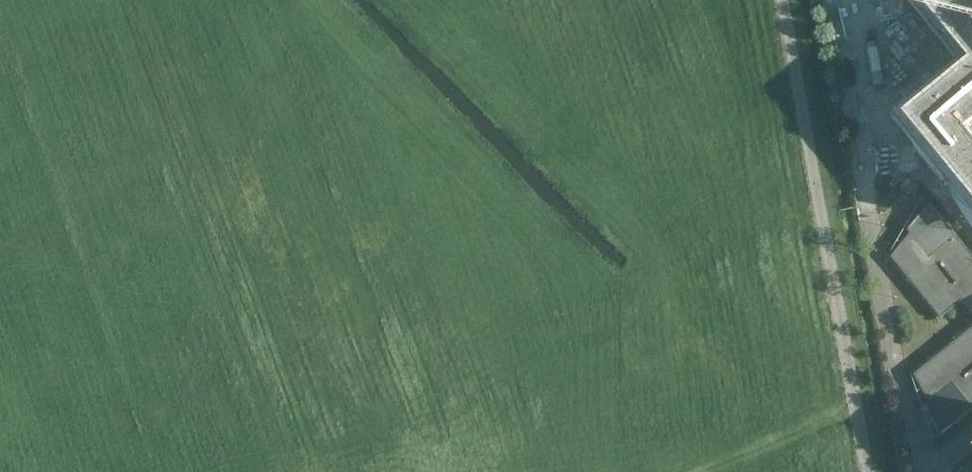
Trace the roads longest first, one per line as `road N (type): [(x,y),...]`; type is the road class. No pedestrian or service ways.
road 1 (track): [(868,471),(785,0)]

